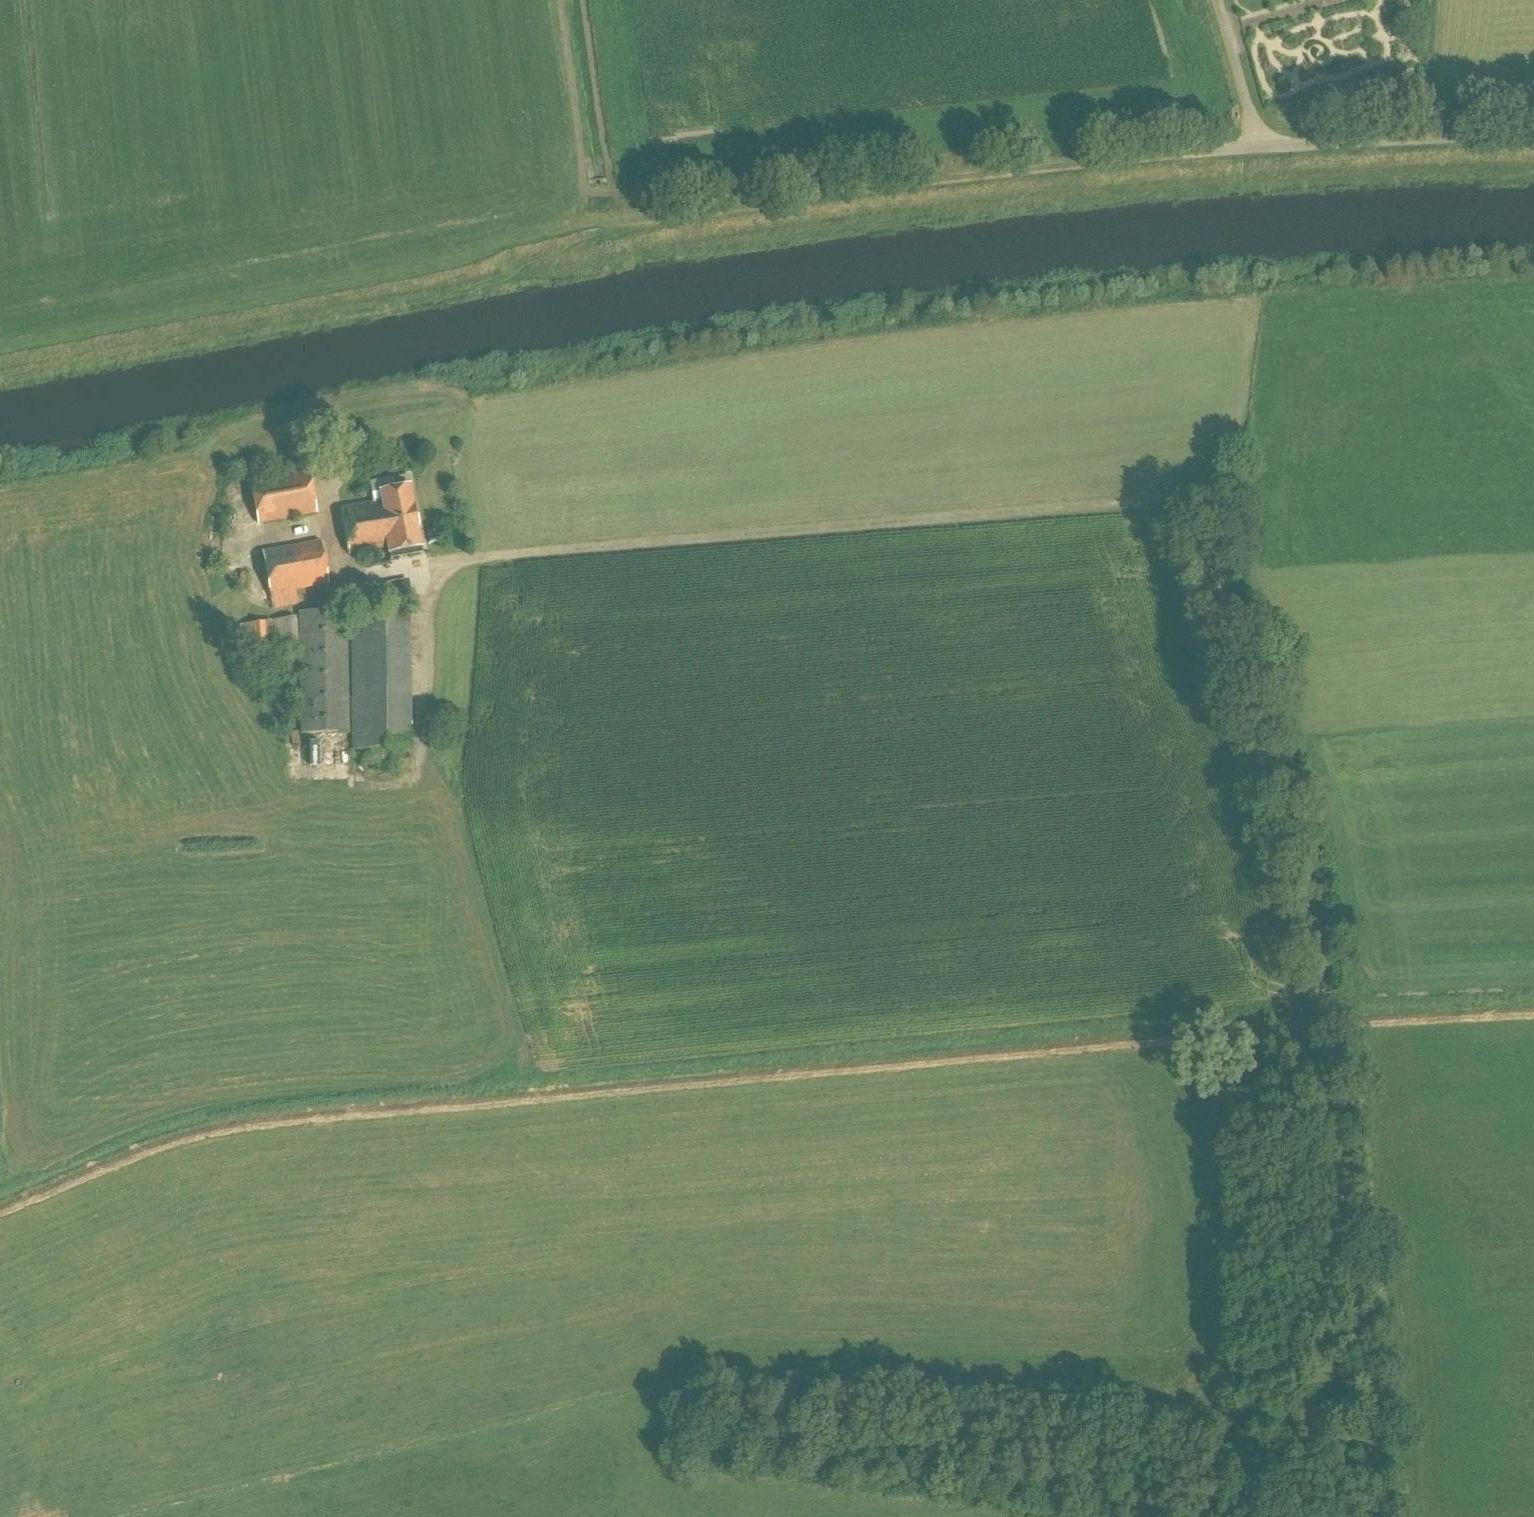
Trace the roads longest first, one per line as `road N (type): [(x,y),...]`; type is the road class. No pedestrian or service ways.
road 1 (unclassified): [(1533,136),(1244,151),(807,205),(599,240)]
road 2 (track): [(599,240),(526,266),(0,356)]

